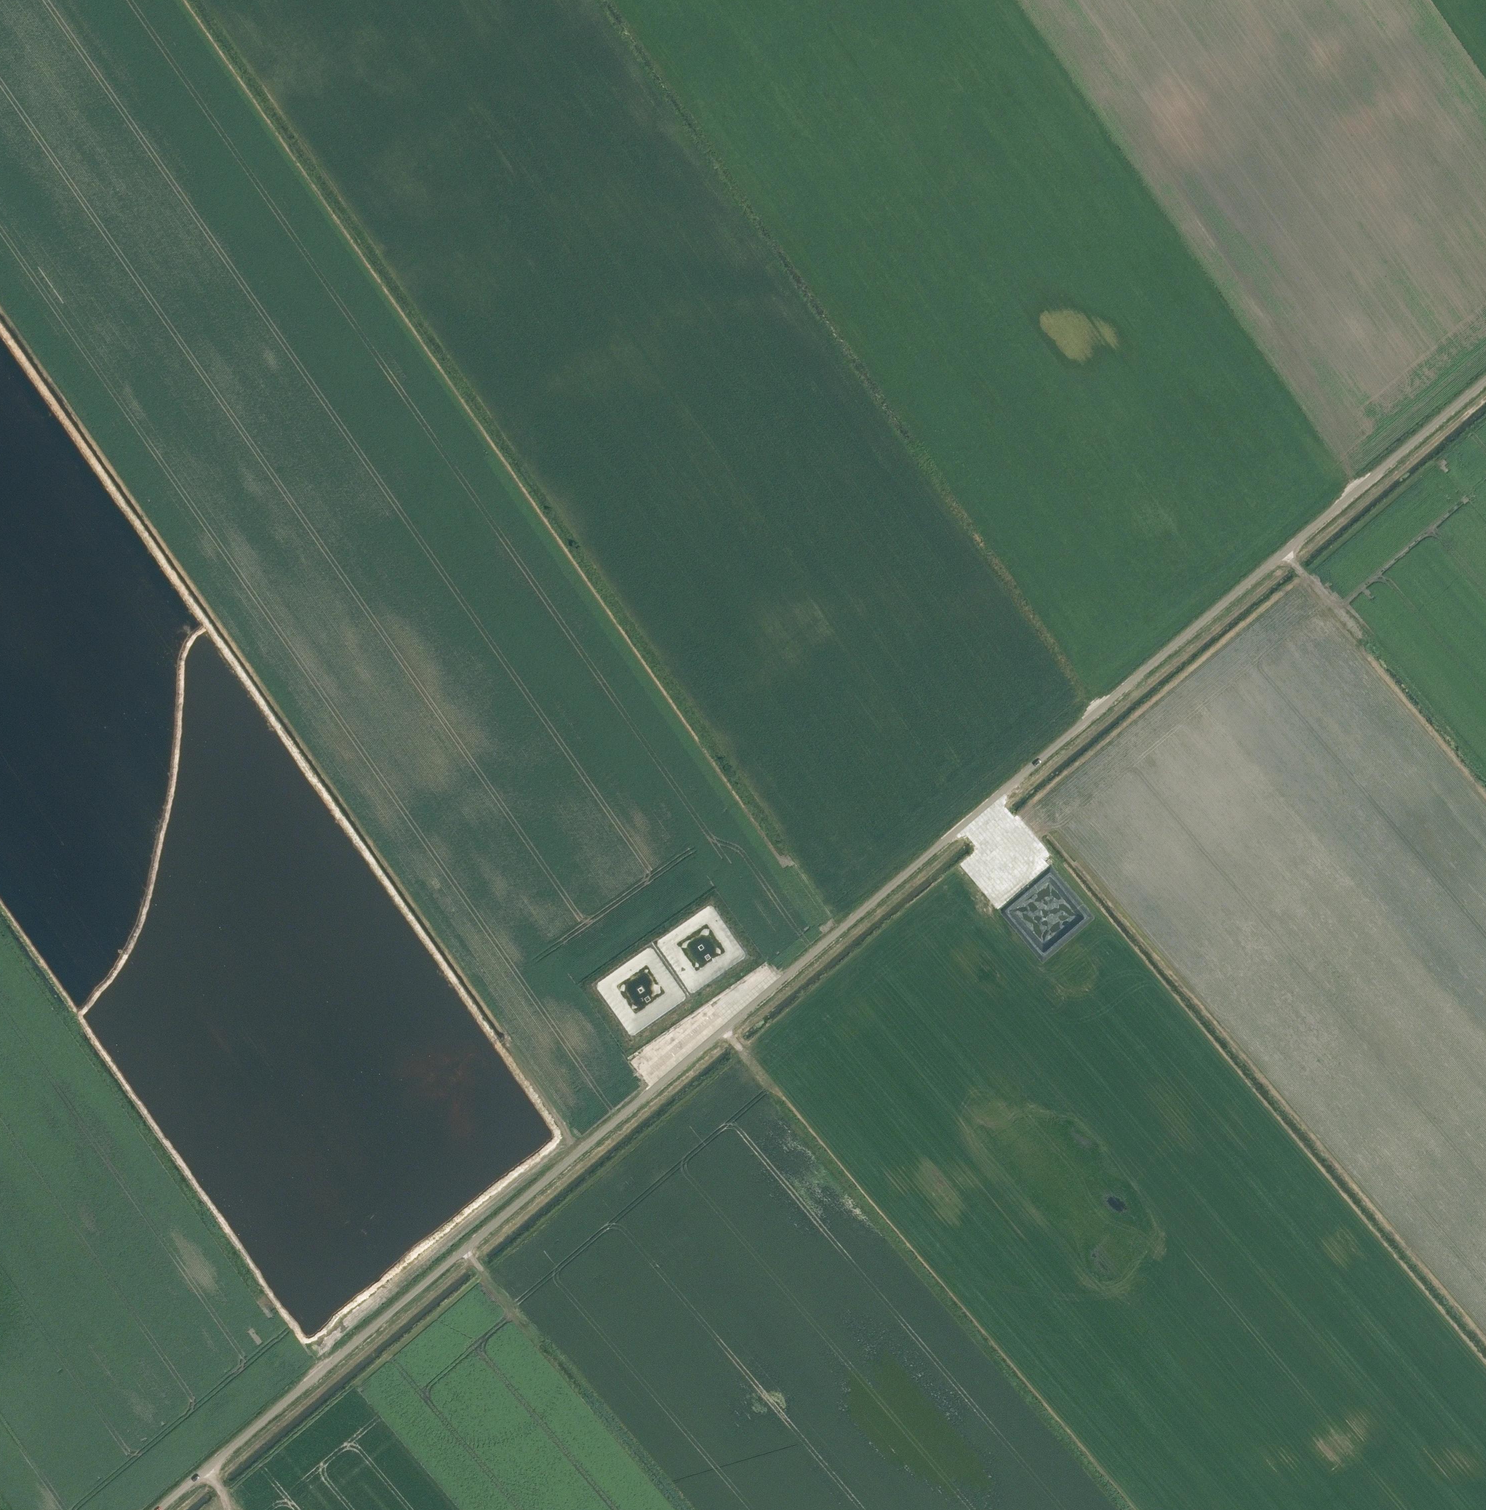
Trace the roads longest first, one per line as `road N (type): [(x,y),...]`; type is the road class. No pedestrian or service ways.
road 1 (unclassified): [(1485,380),(156,1509)]

